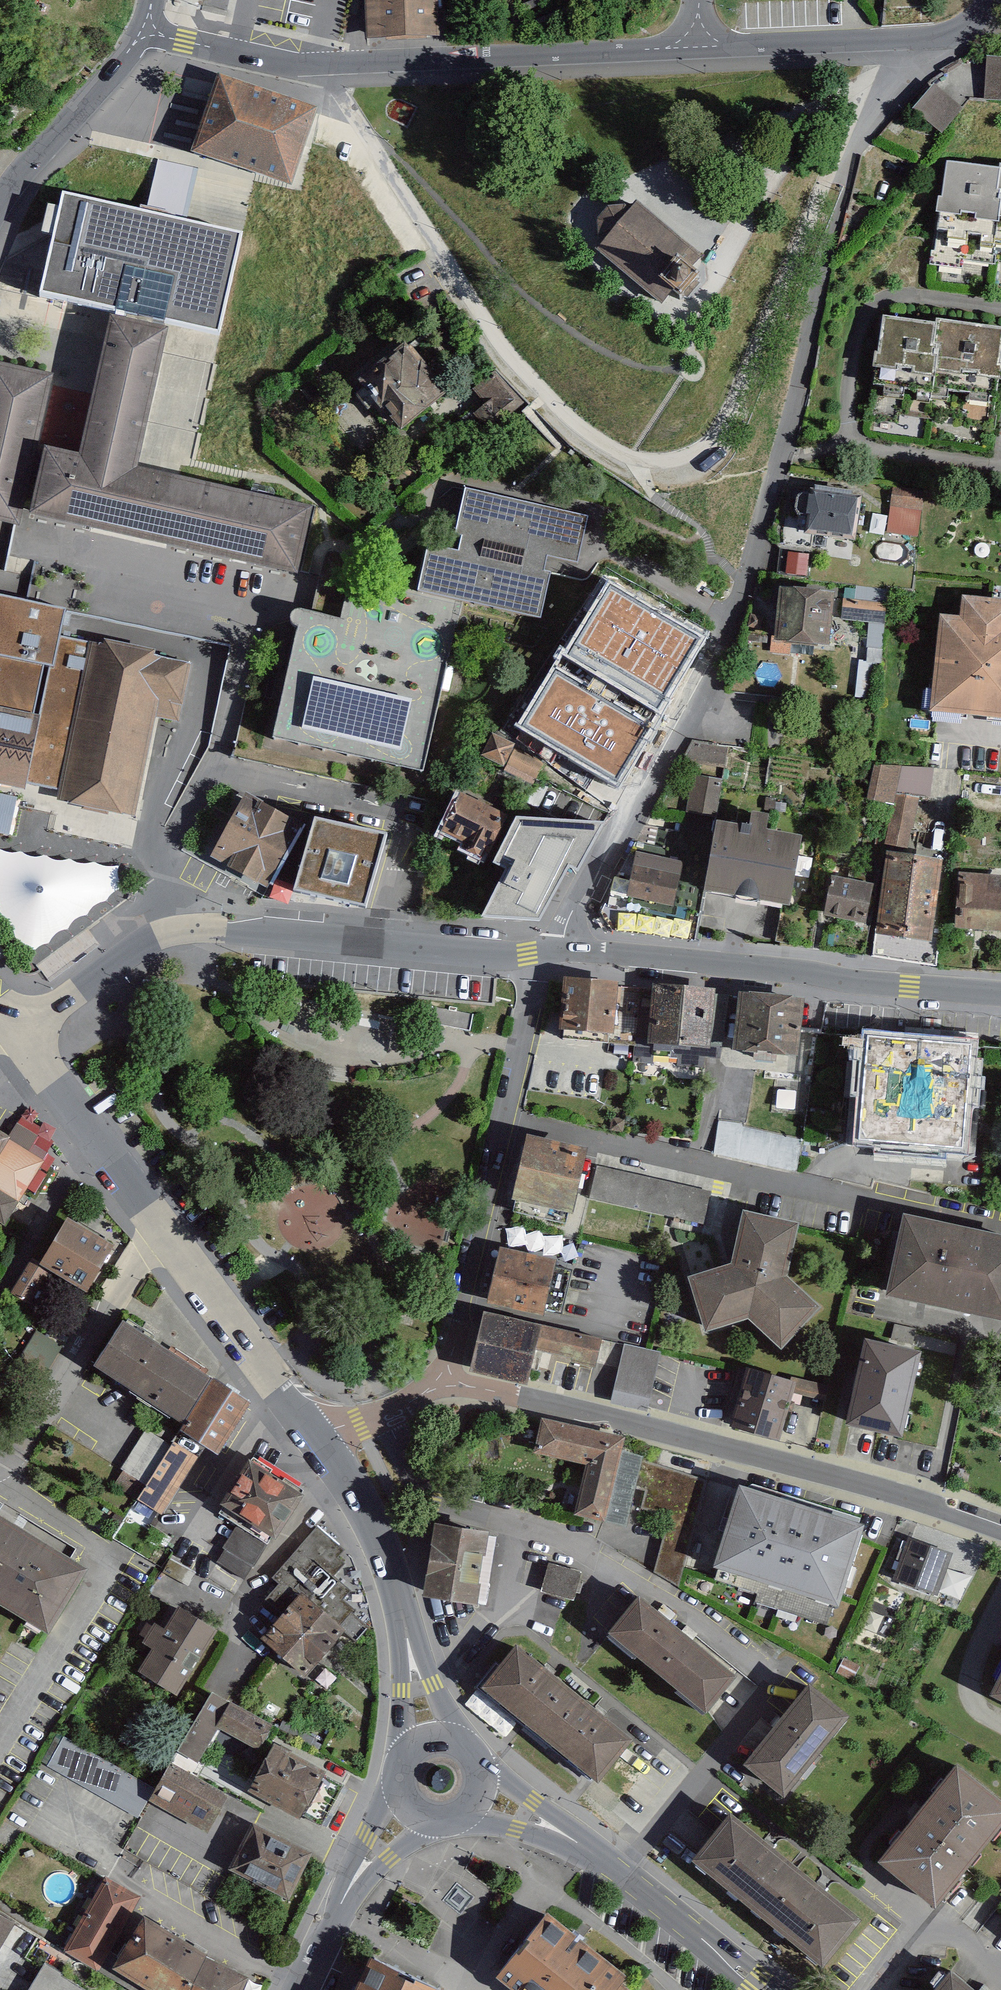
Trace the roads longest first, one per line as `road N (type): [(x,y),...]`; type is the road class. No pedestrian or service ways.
road 1 (residential): [(333,65),(343,99),(457,287),(559,416),(639,467),(696,459),(727,419),(858,134),(889,79),(927,38)]
road 2 (residential): [(561,952),(574,910),(721,671),(831,244)]
road 3 (residential): [(446,1380),(933,1503),(1000,1530)]
road 4 (residential): [(507,1119),(1000,1227)]
road 5 (tertiary): [(1000,993),(561,952)]
road 6 (tertiary): [(530,955),(240,931),(159,937)]
road 7 (residential): [(693,47),(333,65)]
road 8 (residential): [(0,1472),(111,1562),(0,1734)]
road 9 (tertiary): [(480,1795),(567,1835),(765,1989)]
road 10 (tertiary): [(313,1437),(371,1528),(392,1579),(427,1741)]
road 11 (residential): [(0,1454),(19,1447),(155,1231)]
road 12 (residential): [(446,1380),(507,1119)]
road 13 (residential): [(15,1038),(155,1231)]
road 14 (residential): [(927,38),(693,47)]
road 15 (tertiary): [(0,207),(145,29)]
road 16 (residential): [(301,1989),(343,1898),(409,1809)]
road 17 (residential): [(333,65),(236,52),(145,29)]
road 18 (residential): [(155,1231),(269,1381)]
road 19 (residential): [(159,937),(15,1038)]
road 20 (residential): [(507,1119),(530,955)]
road 21 (residential): [(313,1437),(386,1413),(446,1380)]

